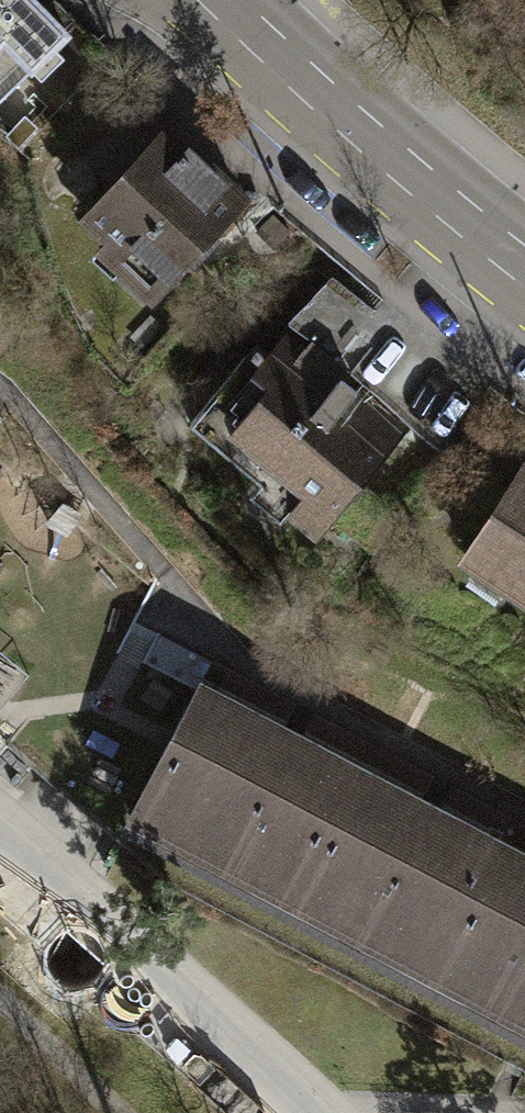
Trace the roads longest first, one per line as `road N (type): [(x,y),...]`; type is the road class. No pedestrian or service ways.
road 1 (secondary): [(524,283),(432,219),(183,0)]
road 2 (residential): [(0,868),(280,1112)]

